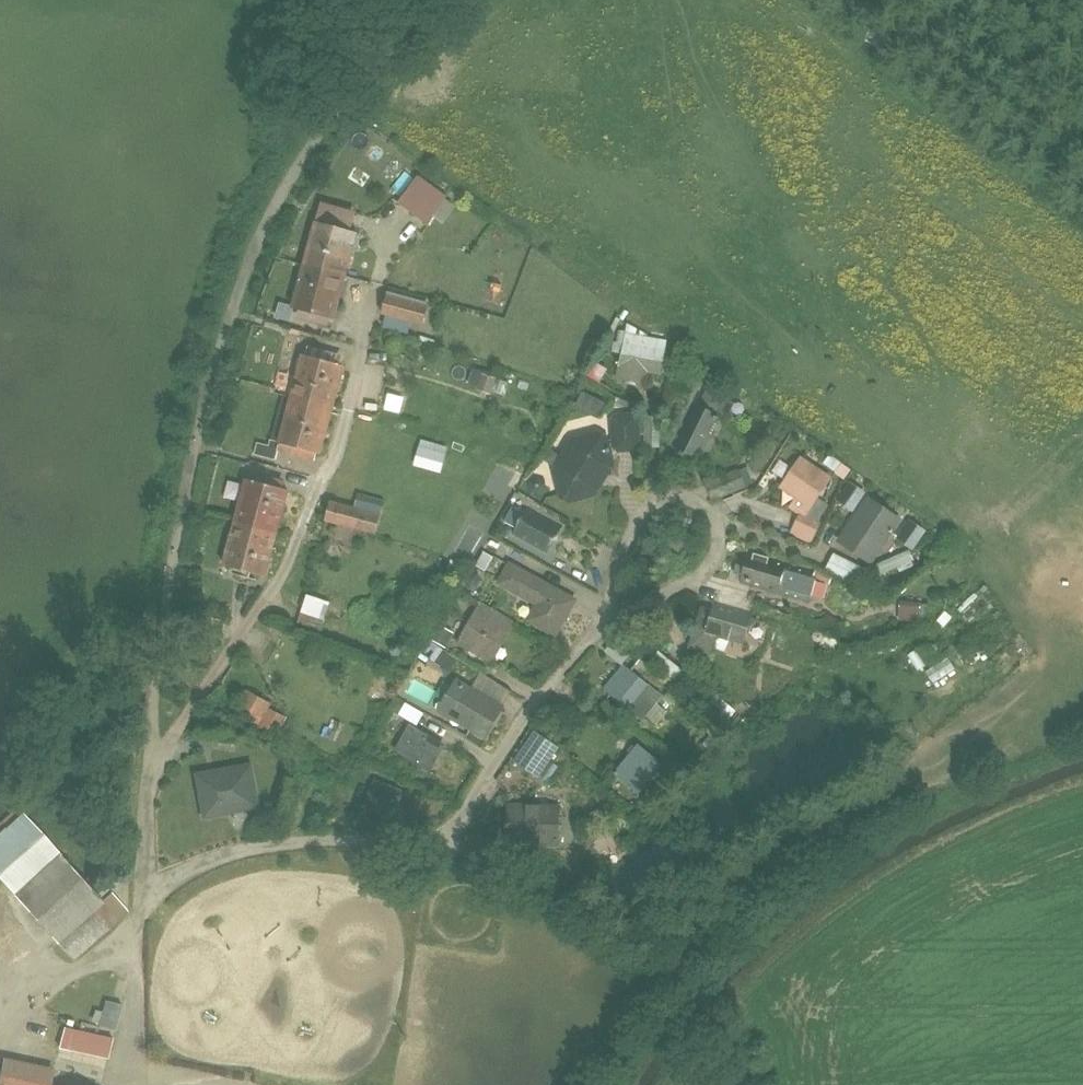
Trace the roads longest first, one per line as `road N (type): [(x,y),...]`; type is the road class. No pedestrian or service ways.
road 1 (track): [(144,906),(193,869),(230,856),(447,838),(573,658),(712,564),(715,513),(698,504),(650,516),(626,545),(615,589)]
road 2 (track): [(148,782),(292,562),(338,450),(379,285)]
road 3 (track): [(0,1028),(45,988),(126,944),(144,906),(148,782)]

